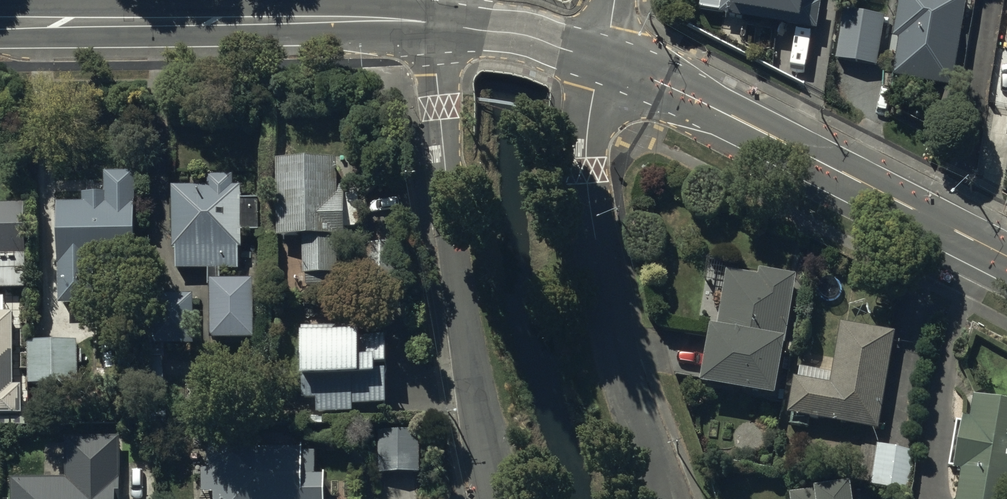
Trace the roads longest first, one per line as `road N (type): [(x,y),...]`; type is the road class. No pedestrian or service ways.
road 1 (unclassified): [(444,26),(437,74),(476,413),(501,498)]
road 2 (unclassified): [(603,62),(587,170),(606,293),(669,498)]
road 3 (tertiary): [(1006,257),(697,99),(603,62)]
road 4 (tertiary): [(444,26),(371,19),(0,23)]
road 5 (tertiary): [(603,62),(444,26)]

